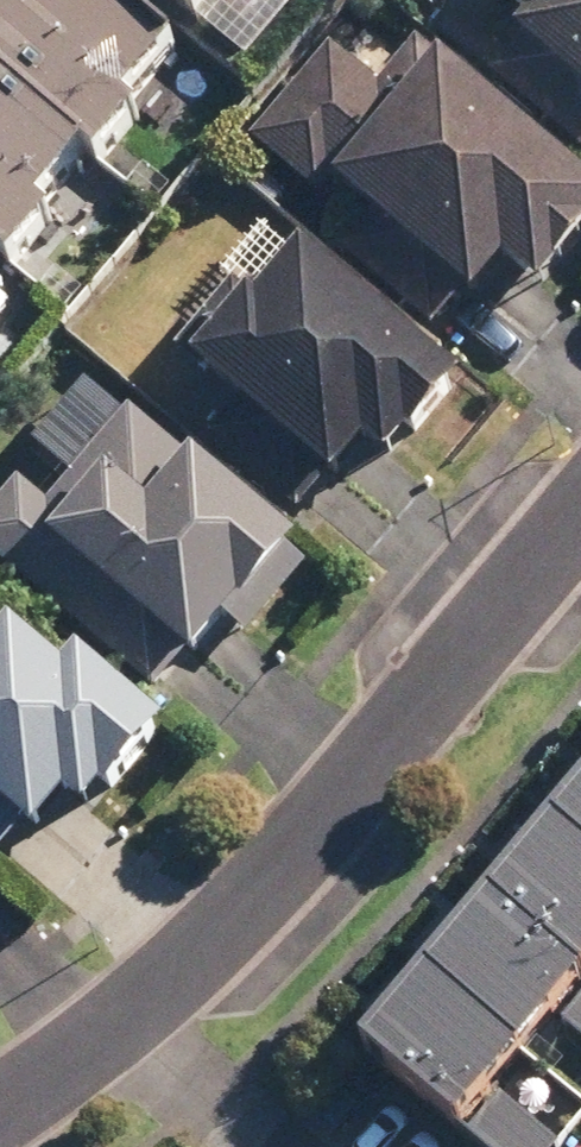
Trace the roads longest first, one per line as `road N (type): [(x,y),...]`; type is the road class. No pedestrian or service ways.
road 1 (residential): [(114,1028),(250,915),(580,520)]
road 2 (residential): [(114,1028),(266,1146)]
road 3 (residential): [(0,1106),(114,1028)]

